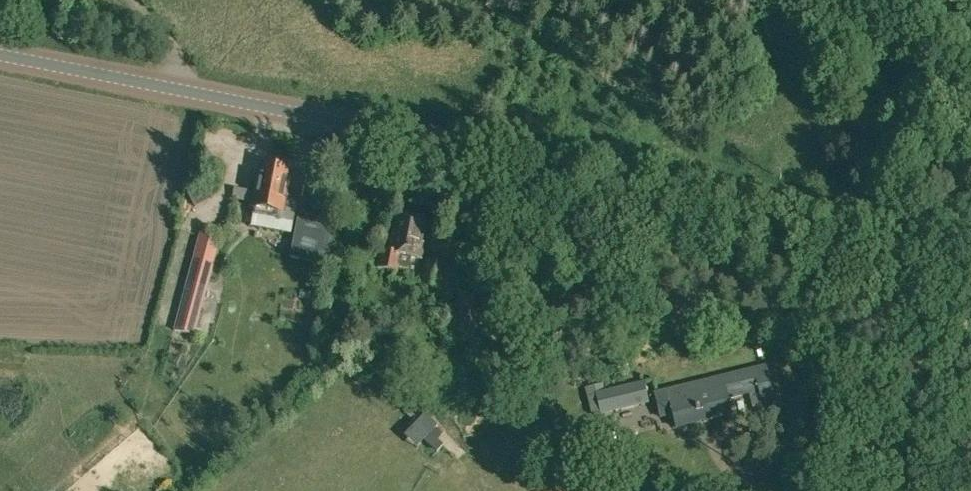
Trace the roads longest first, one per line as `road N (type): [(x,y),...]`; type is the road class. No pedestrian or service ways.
road 1 (primary): [(970,246),(0,55)]

